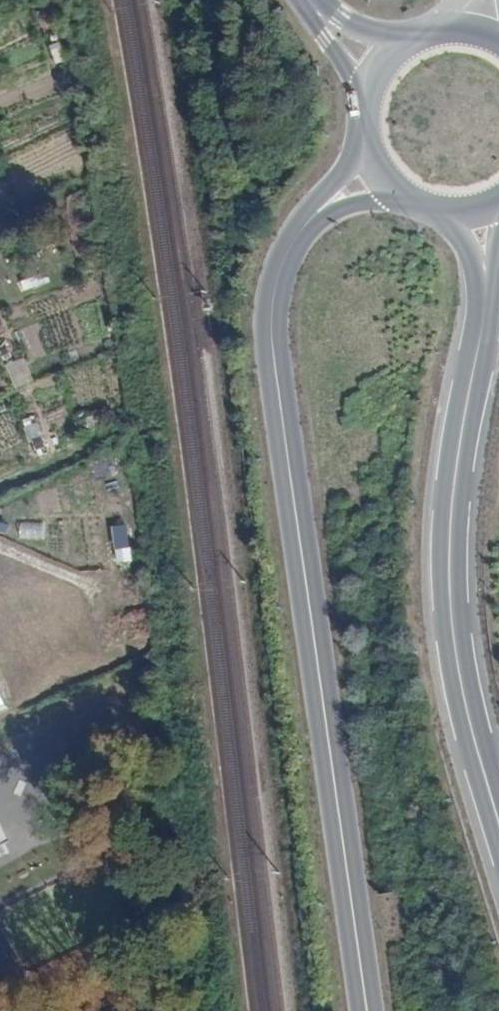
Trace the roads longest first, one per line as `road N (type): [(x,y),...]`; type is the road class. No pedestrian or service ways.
road 1 (tertiary): [(363,1010),(272,349),(278,277),(307,222)]
road 2 (tertiary): [(498,820),(460,677),(450,557),(456,473),(486,305)]
road 3 (tertiary): [(305,0),(365,104)]

